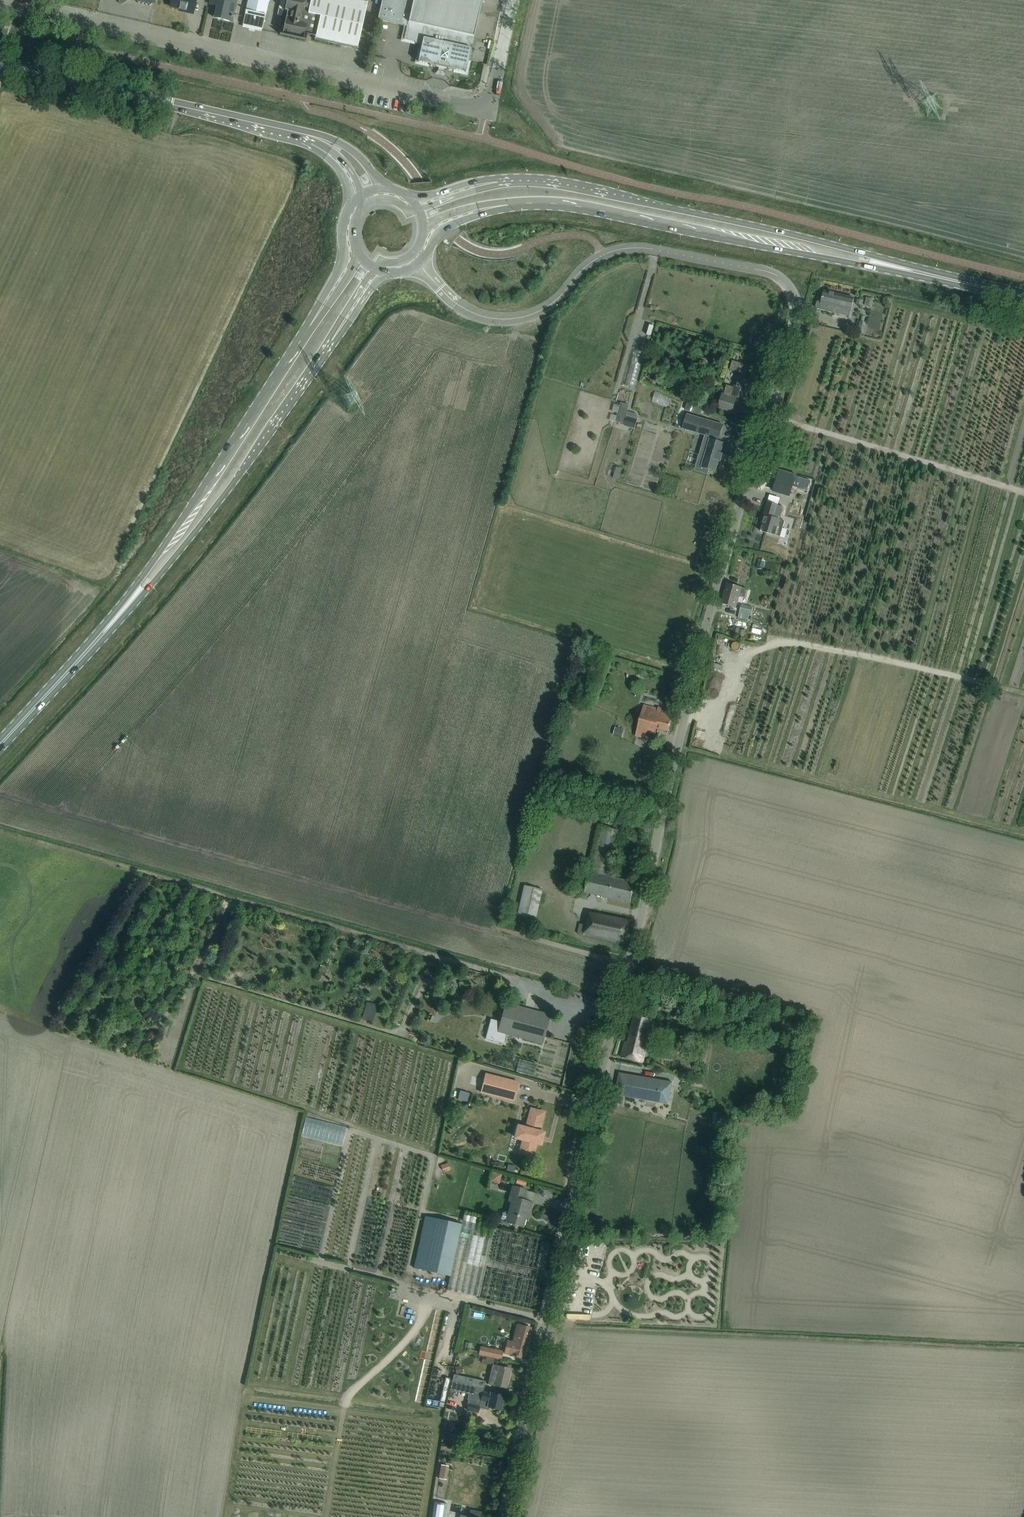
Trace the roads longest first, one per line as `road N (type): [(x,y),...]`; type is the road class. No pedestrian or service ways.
road 1 (unclassified): [(419,264),(454,302),(489,317),(539,310),(598,258),(634,247),(767,270),(796,302),(597,1089),(506,1516)]
road 2 (unclassified): [(483,105),(0,3)]
road 3 (secondary): [(970,284),(626,196),(501,181)]
road 4 (secondary): [(502,205),(573,205),(970,284)]
road 5 (secondary): [(112,622),(251,459),(340,327)]
road 6 (secondary): [(318,313),(112,622)]
road 7 (tertiary): [(173,105),(0,63)]
road 8 (secondary): [(0,744),(112,622)]
road 9 (tertiary): [(173,105),(307,135)]

